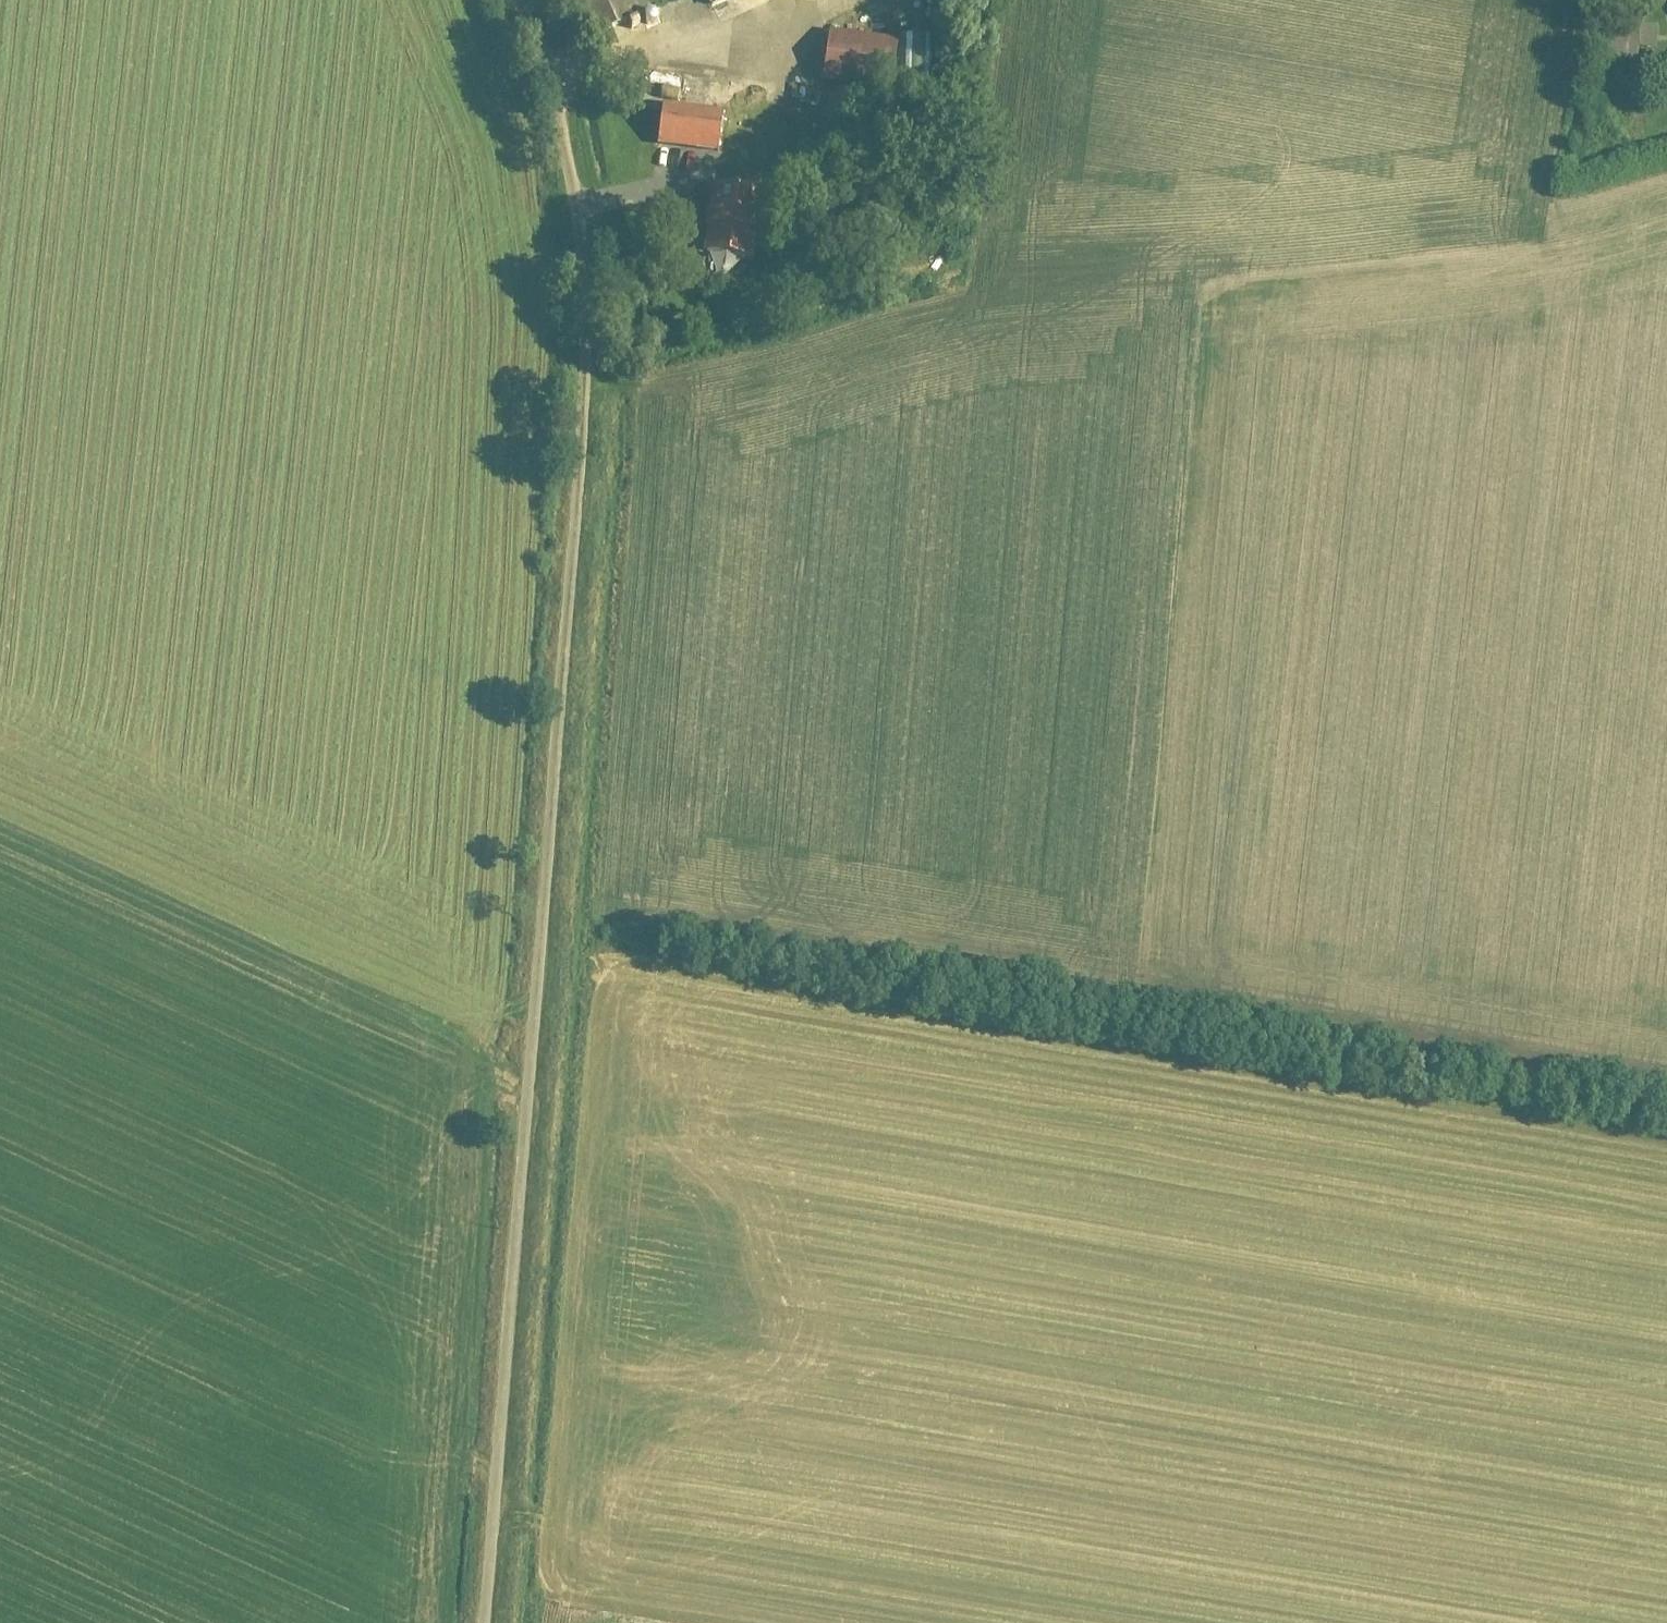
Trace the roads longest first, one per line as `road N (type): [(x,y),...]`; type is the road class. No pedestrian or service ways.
road 1 (unclassified): [(519,0),(552,67),(593,314),(491,1622)]

